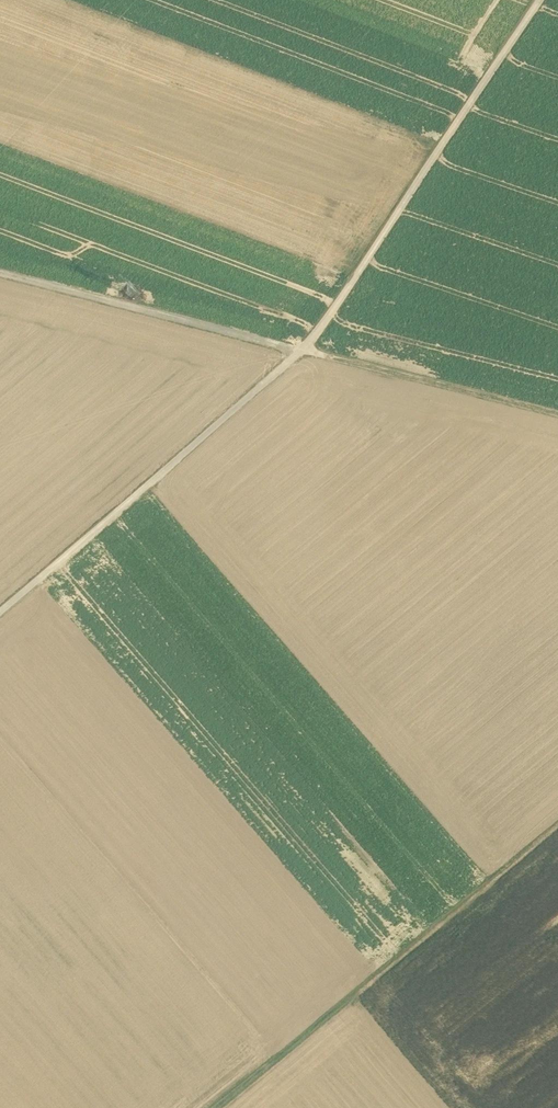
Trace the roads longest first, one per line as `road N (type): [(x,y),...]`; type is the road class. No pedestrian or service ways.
road 1 (track): [(543,0),(311,356),(0,627)]
road 2 (track): [(557,421),(0,277)]
road 3 (track): [(217,1107),(557,826)]

